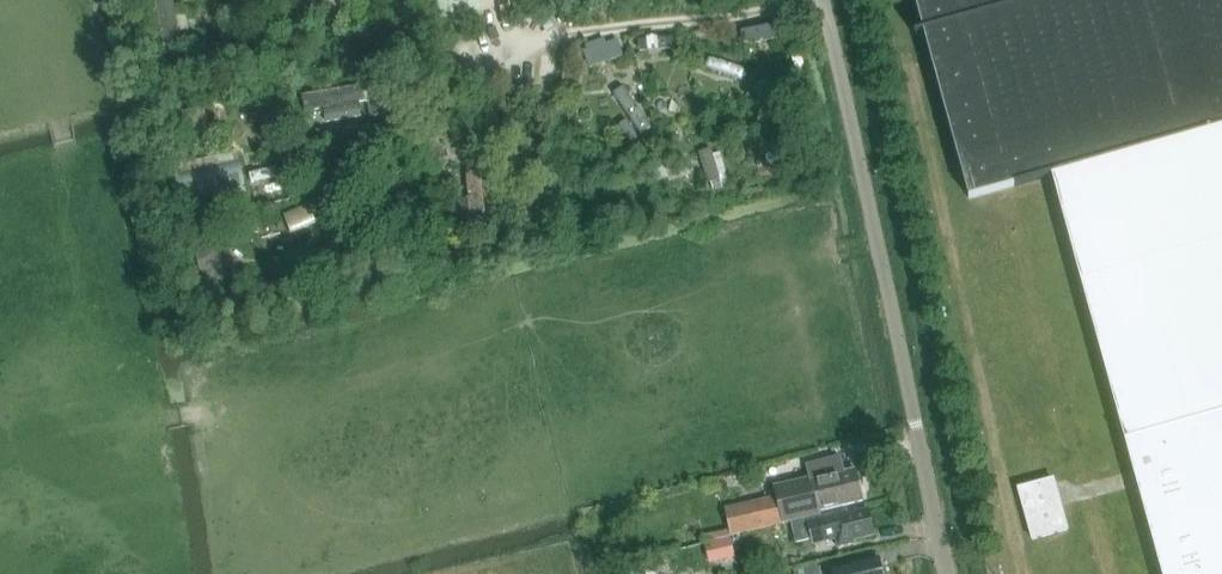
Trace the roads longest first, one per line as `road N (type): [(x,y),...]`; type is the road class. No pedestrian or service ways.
road 1 (residential): [(948,573),(825,0)]

